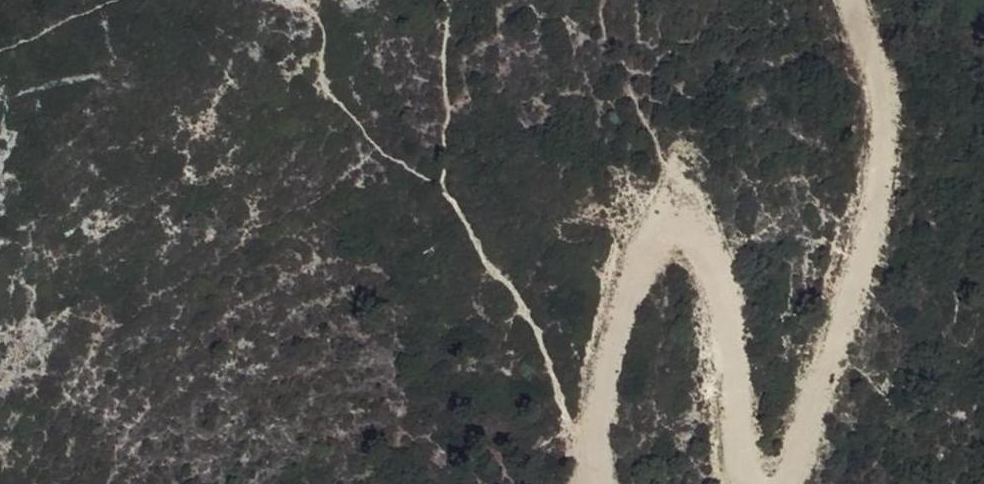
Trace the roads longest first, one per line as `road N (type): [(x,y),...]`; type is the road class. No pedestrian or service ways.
road 1 (track): [(600,483),(592,421),(635,268),(652,240),(687,234),(708,256),(725,316),(743,463),(757,483)]
road 2 (track): [(789,483),(831,370),(875,184),(881,108),(855,0)]

